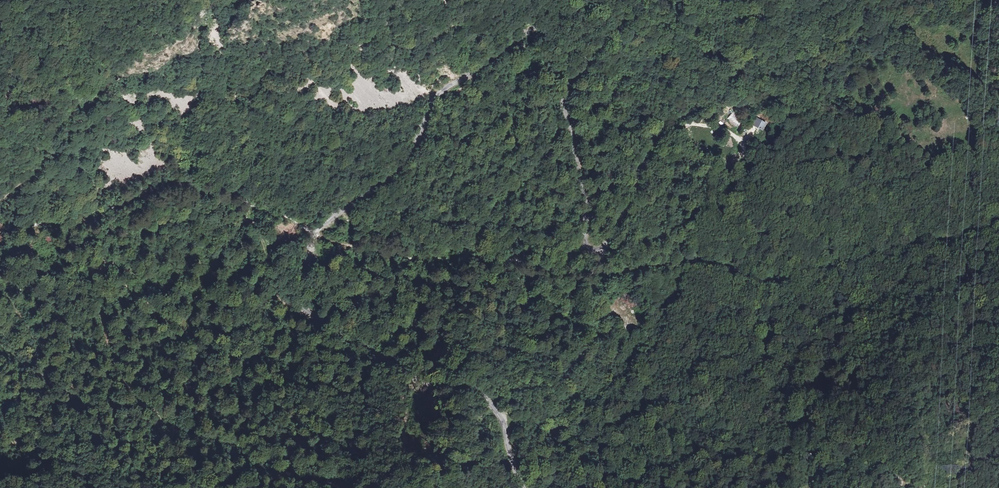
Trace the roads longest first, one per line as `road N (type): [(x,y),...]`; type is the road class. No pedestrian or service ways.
road 1 (unclassified): [(594,0),(528,31),(438,93),(412,152),(321,227),(297,274),(305,308),(403,375),(475,389),(505,427),(524,487)]
road 2 (unclassified): [(814,0),(797,30),(662,132),(620,223),(605,247),(593,249),(584,235),(586,196),(564,90),(638,0)]
road 3 (track): [(85,415),(153,414),(119,365),(97,307),(105,257),(202,341),(273,350),(353,339)]
road 4 (track): [(631,195),(732,182),(830,201),(896,194),(998,153)]
road 5 (track): [(481,229),(538,169),(563,98)]

